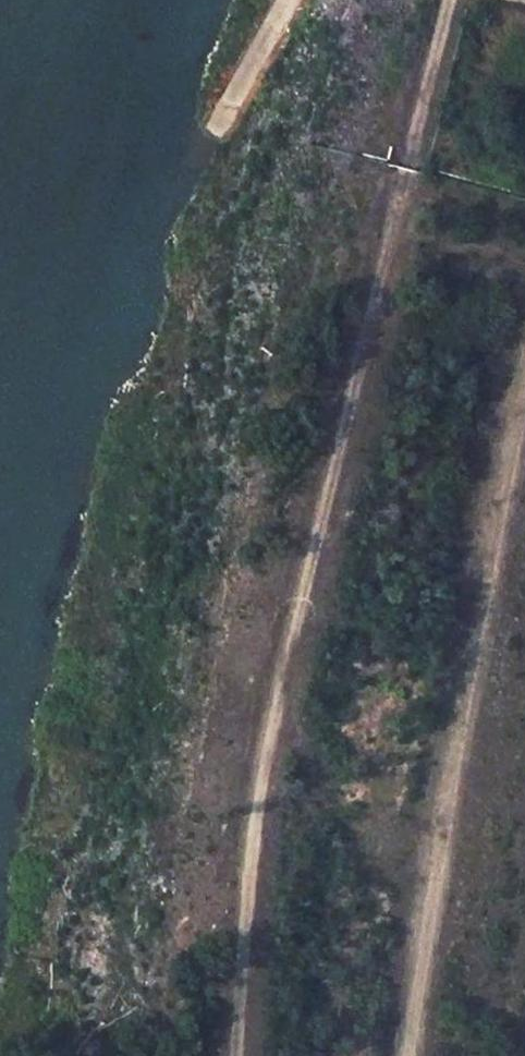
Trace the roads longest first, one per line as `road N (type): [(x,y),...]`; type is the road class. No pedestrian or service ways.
road 1 (track): [(234,1055),(255,808),(448,0)]
road 2 (track): [(524,384),(431,863),(403,1055)]

